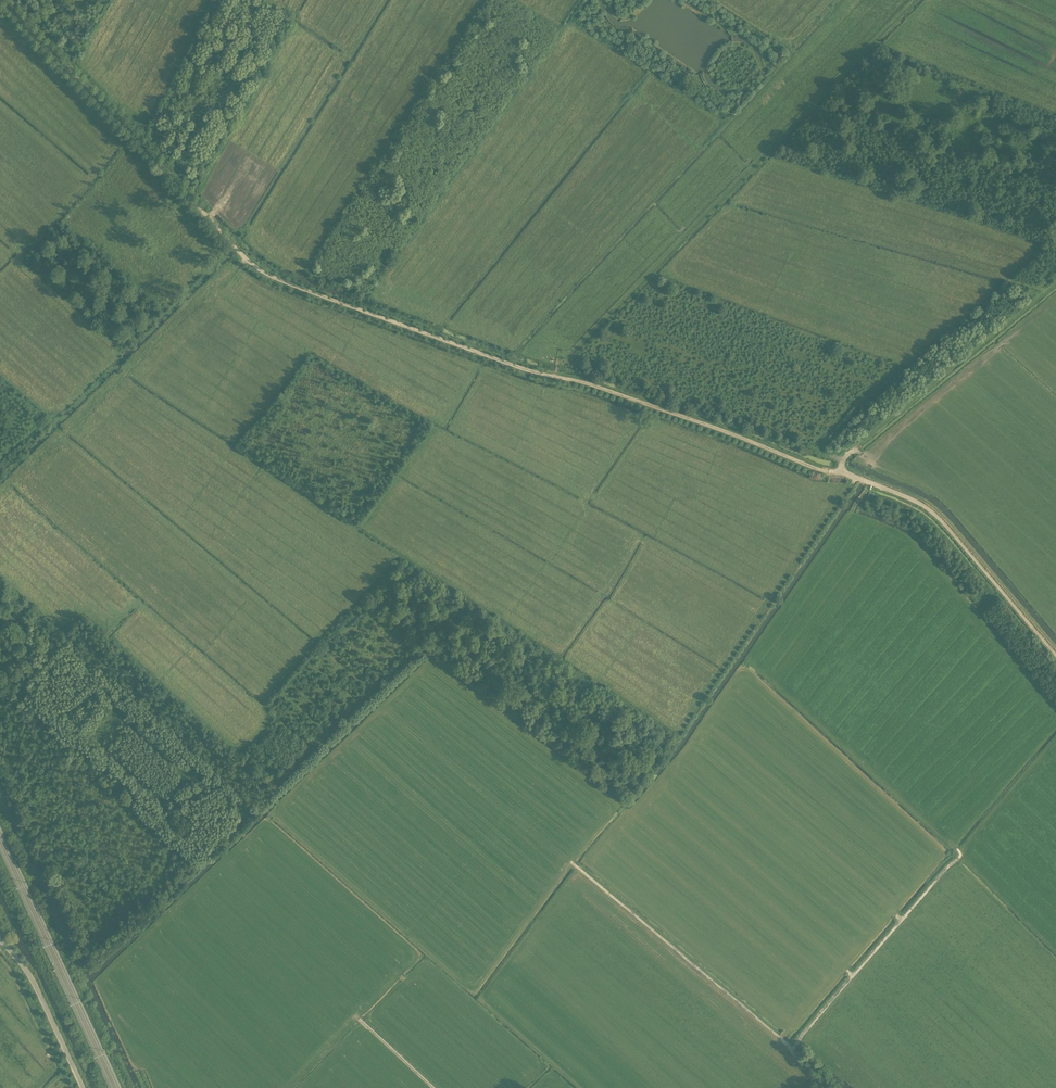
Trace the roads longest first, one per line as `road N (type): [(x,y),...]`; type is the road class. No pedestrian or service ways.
road 1 (track): [(1055,284),(856,448),(839,471),(819,470),(264,273),(7,0)]
road 2 (unclassified): [(1055,655),(930,511),(839,471)]
road 3 (unclassified): [(85,1087),(32,978),(0,941)]

